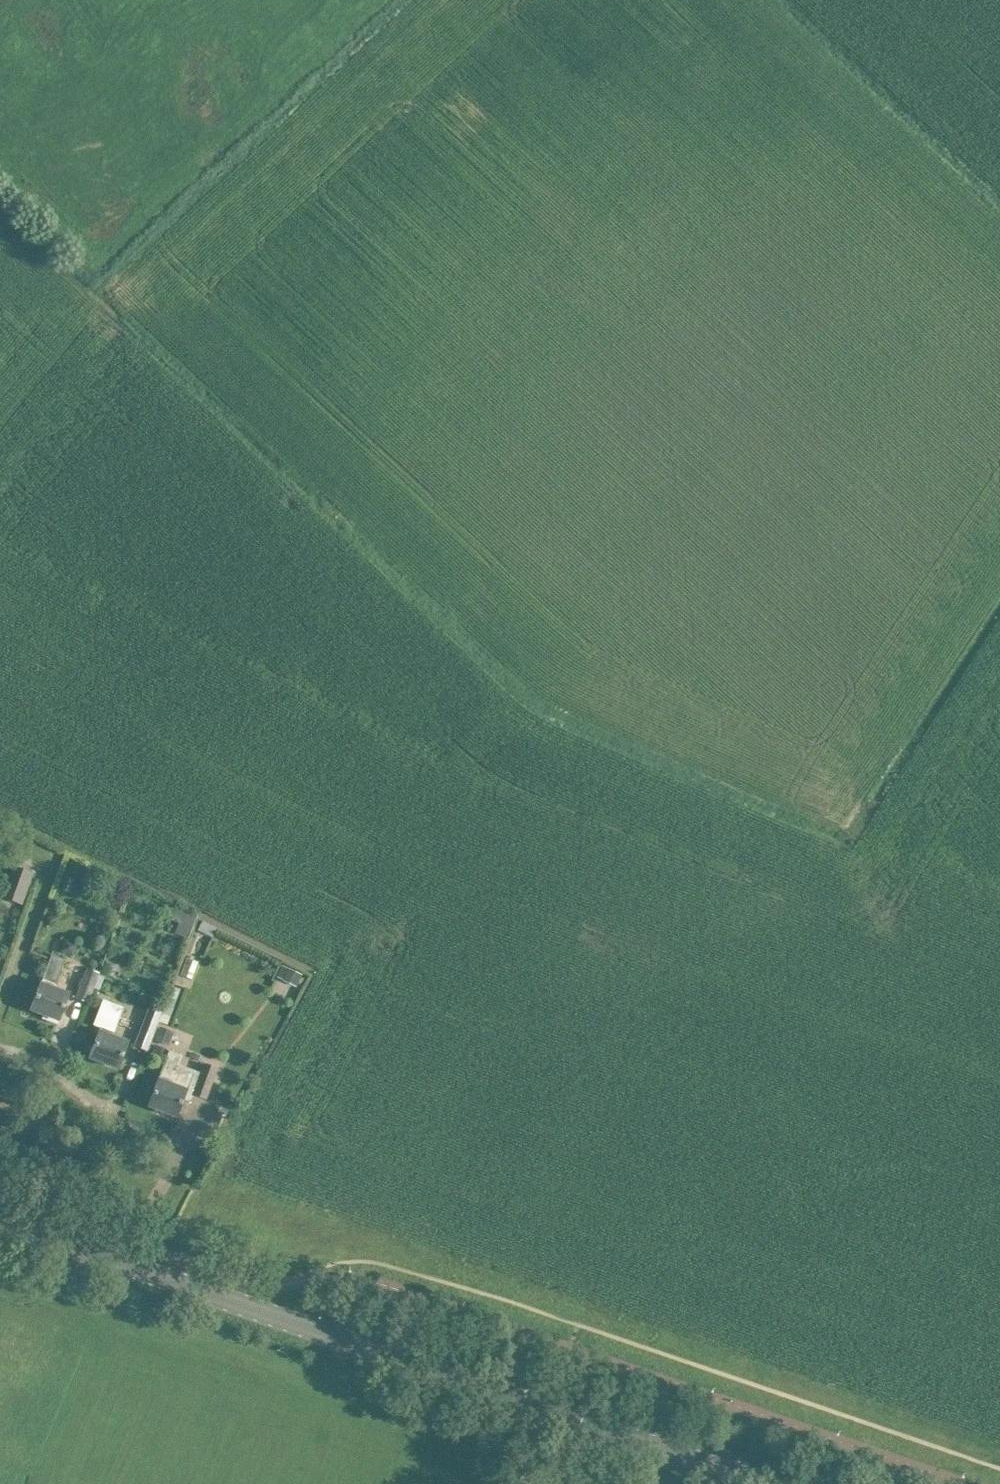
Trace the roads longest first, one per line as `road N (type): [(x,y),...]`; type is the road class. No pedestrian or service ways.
road 1 (tertiary): [(770,1483),(0,1222)]

